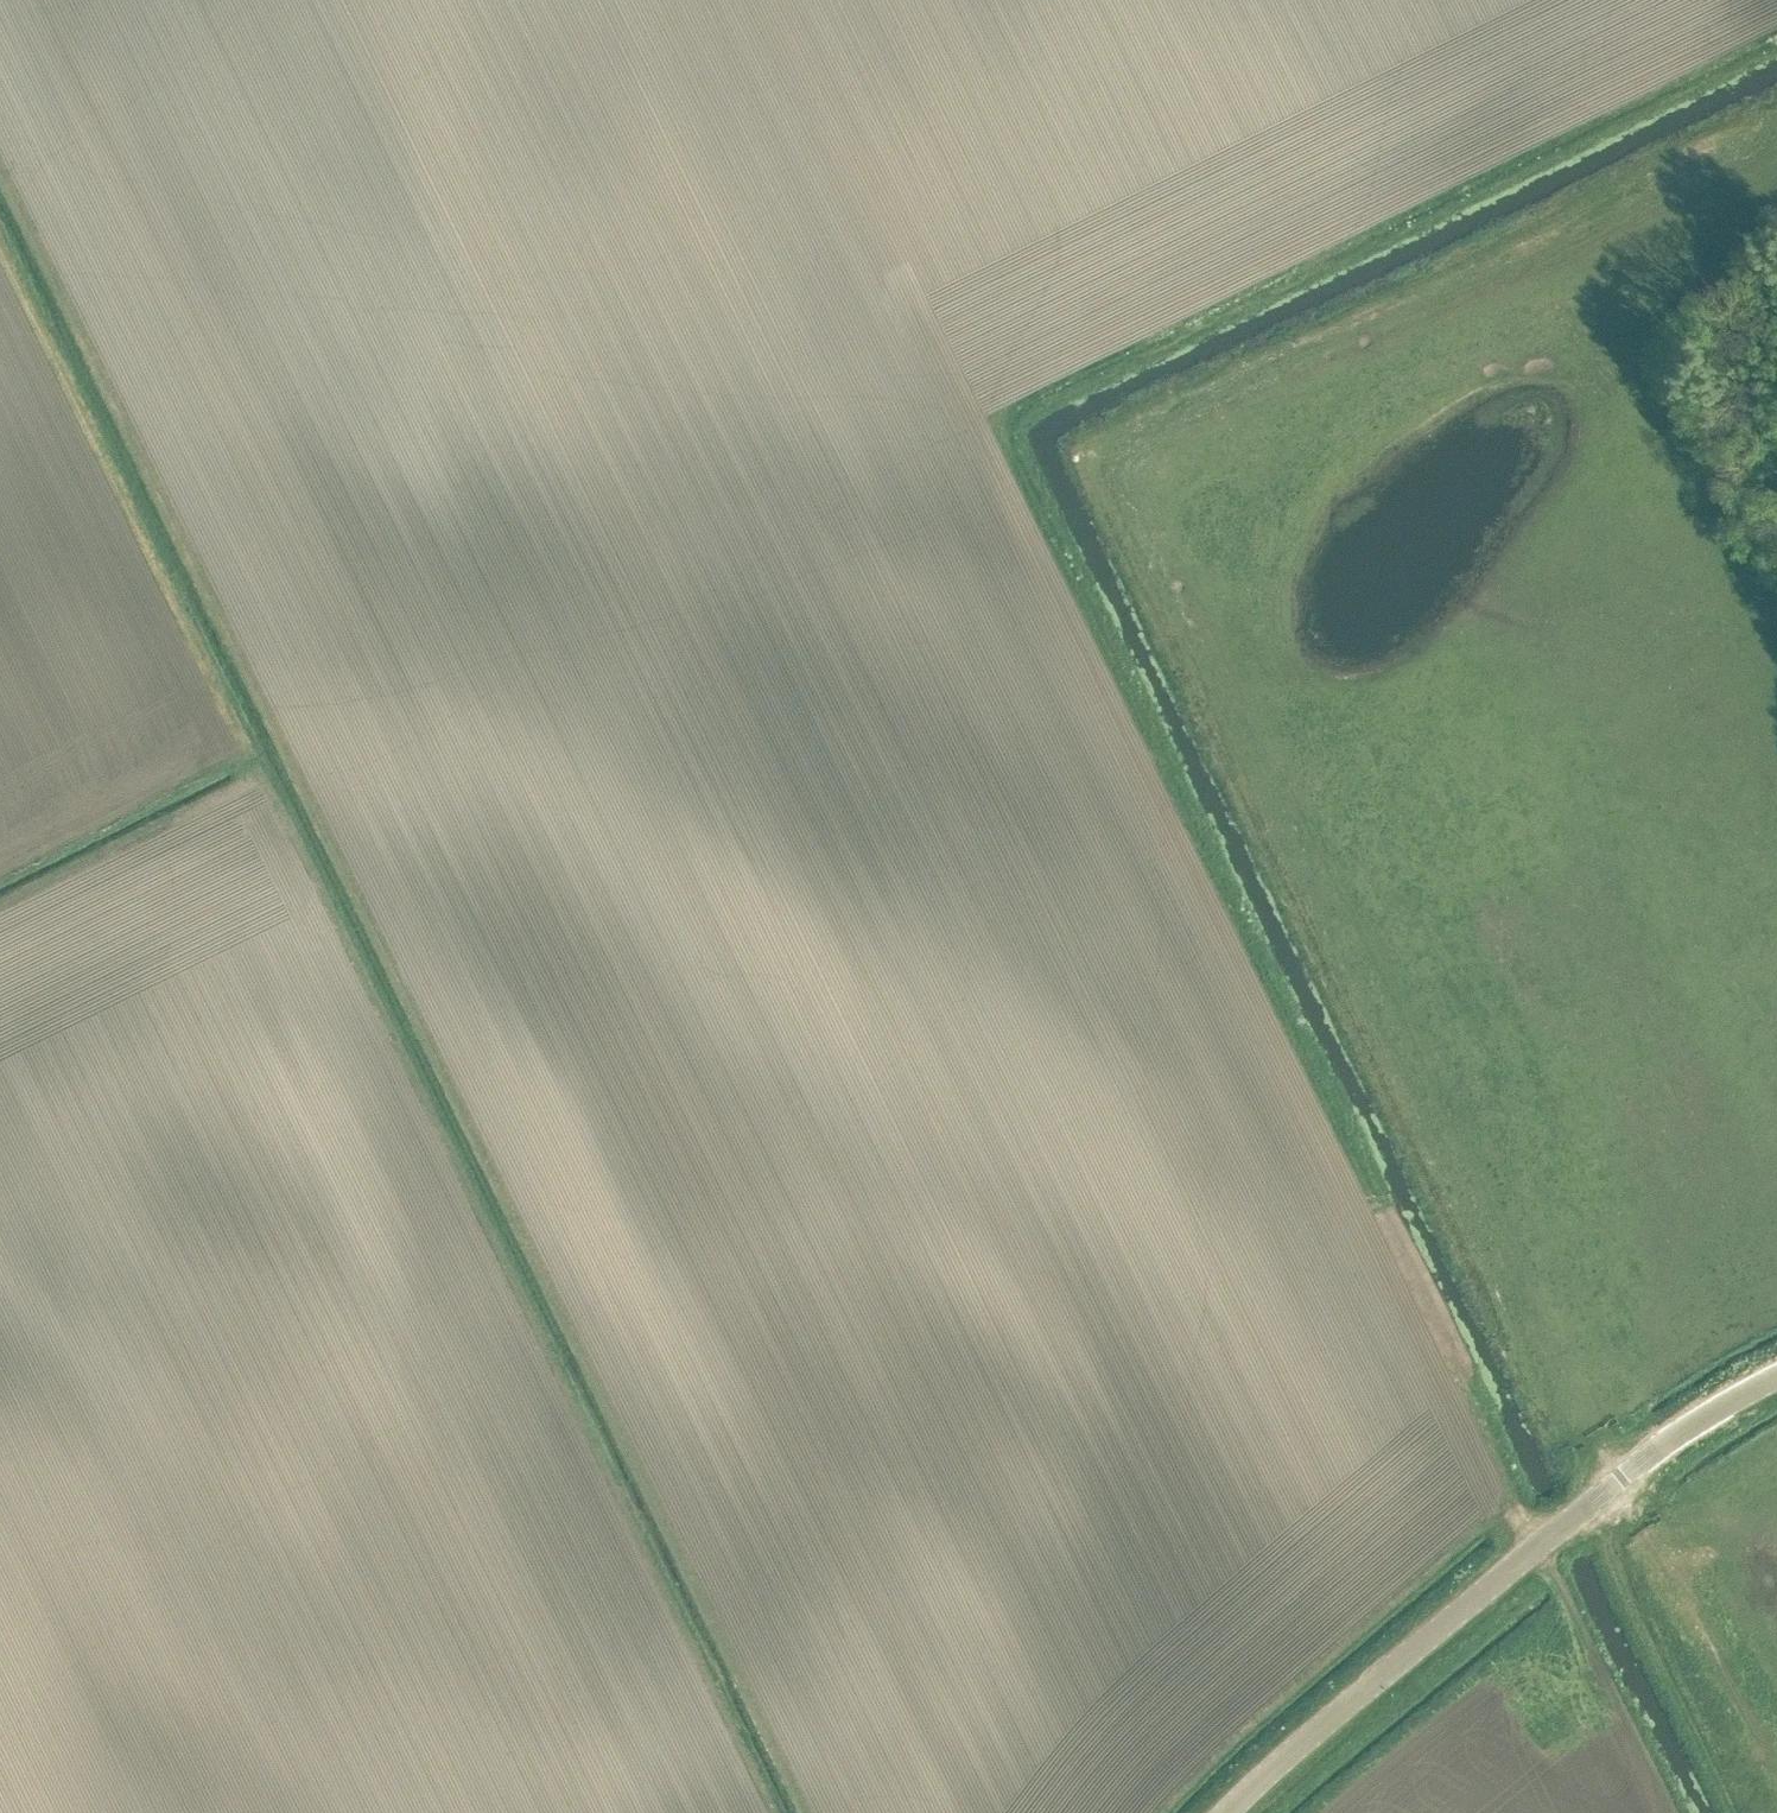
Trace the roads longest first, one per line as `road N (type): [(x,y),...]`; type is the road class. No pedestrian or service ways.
road 1 (tertiary): [(1226,1812),(1620,1477),(1776,1377)]

